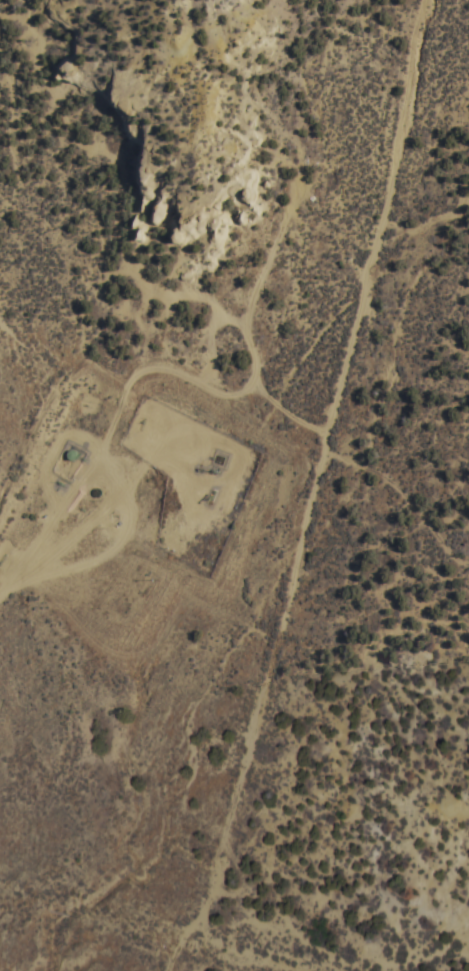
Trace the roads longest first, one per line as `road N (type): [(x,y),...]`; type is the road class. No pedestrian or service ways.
road 1 (track): [(172,970),(219,891),(330,454),(430,0)]
road 2 (track): [(93,466),(129,387),(146,369),(173,367),(233,393),(256,380),(253,308),(298,197),(303,157),(257,86)]
road 3 (track): [(252,332),(205,296),(143,274),(131,259),(126,171),(76,132),(43,61),(30,0)]
road 4 (track): [(316,970),(239,949),(205,921)]

